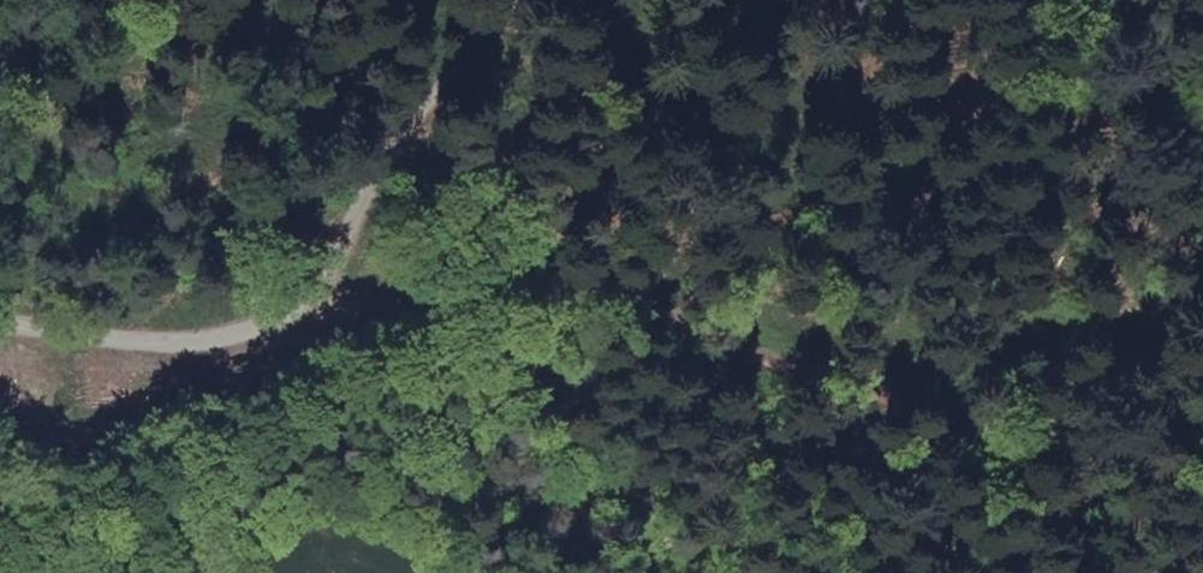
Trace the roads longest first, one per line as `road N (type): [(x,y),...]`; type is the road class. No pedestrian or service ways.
road 1 (track): [(1202,514),(995,429),(682,326),(438,307),(296,278)]
road 2 (unclassified): [(0,326),(188,328),(296,278),(398,162),(512,0)]

